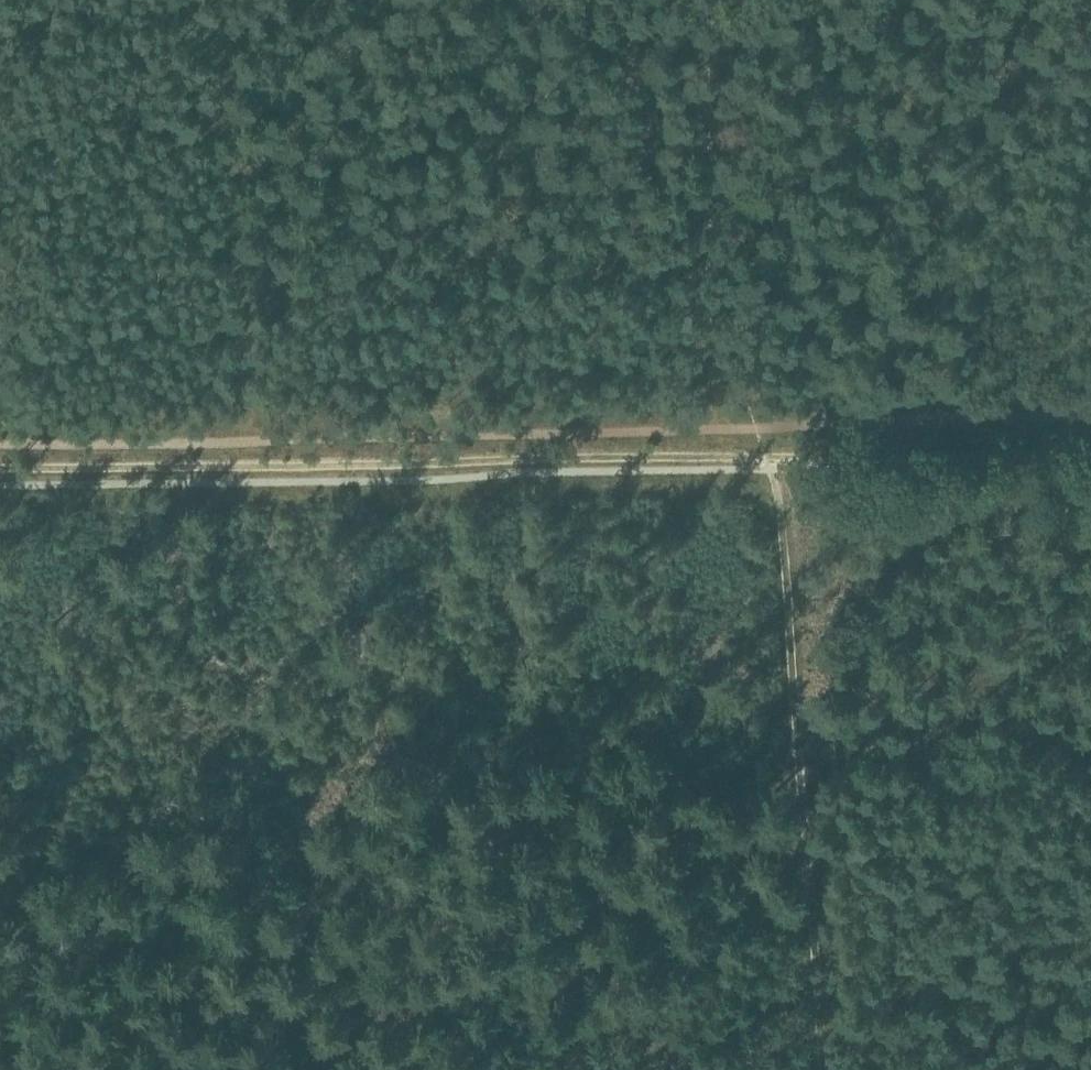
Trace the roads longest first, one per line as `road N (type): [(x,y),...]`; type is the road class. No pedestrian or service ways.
road 1 (track): [(1090,451),(0,464)]

